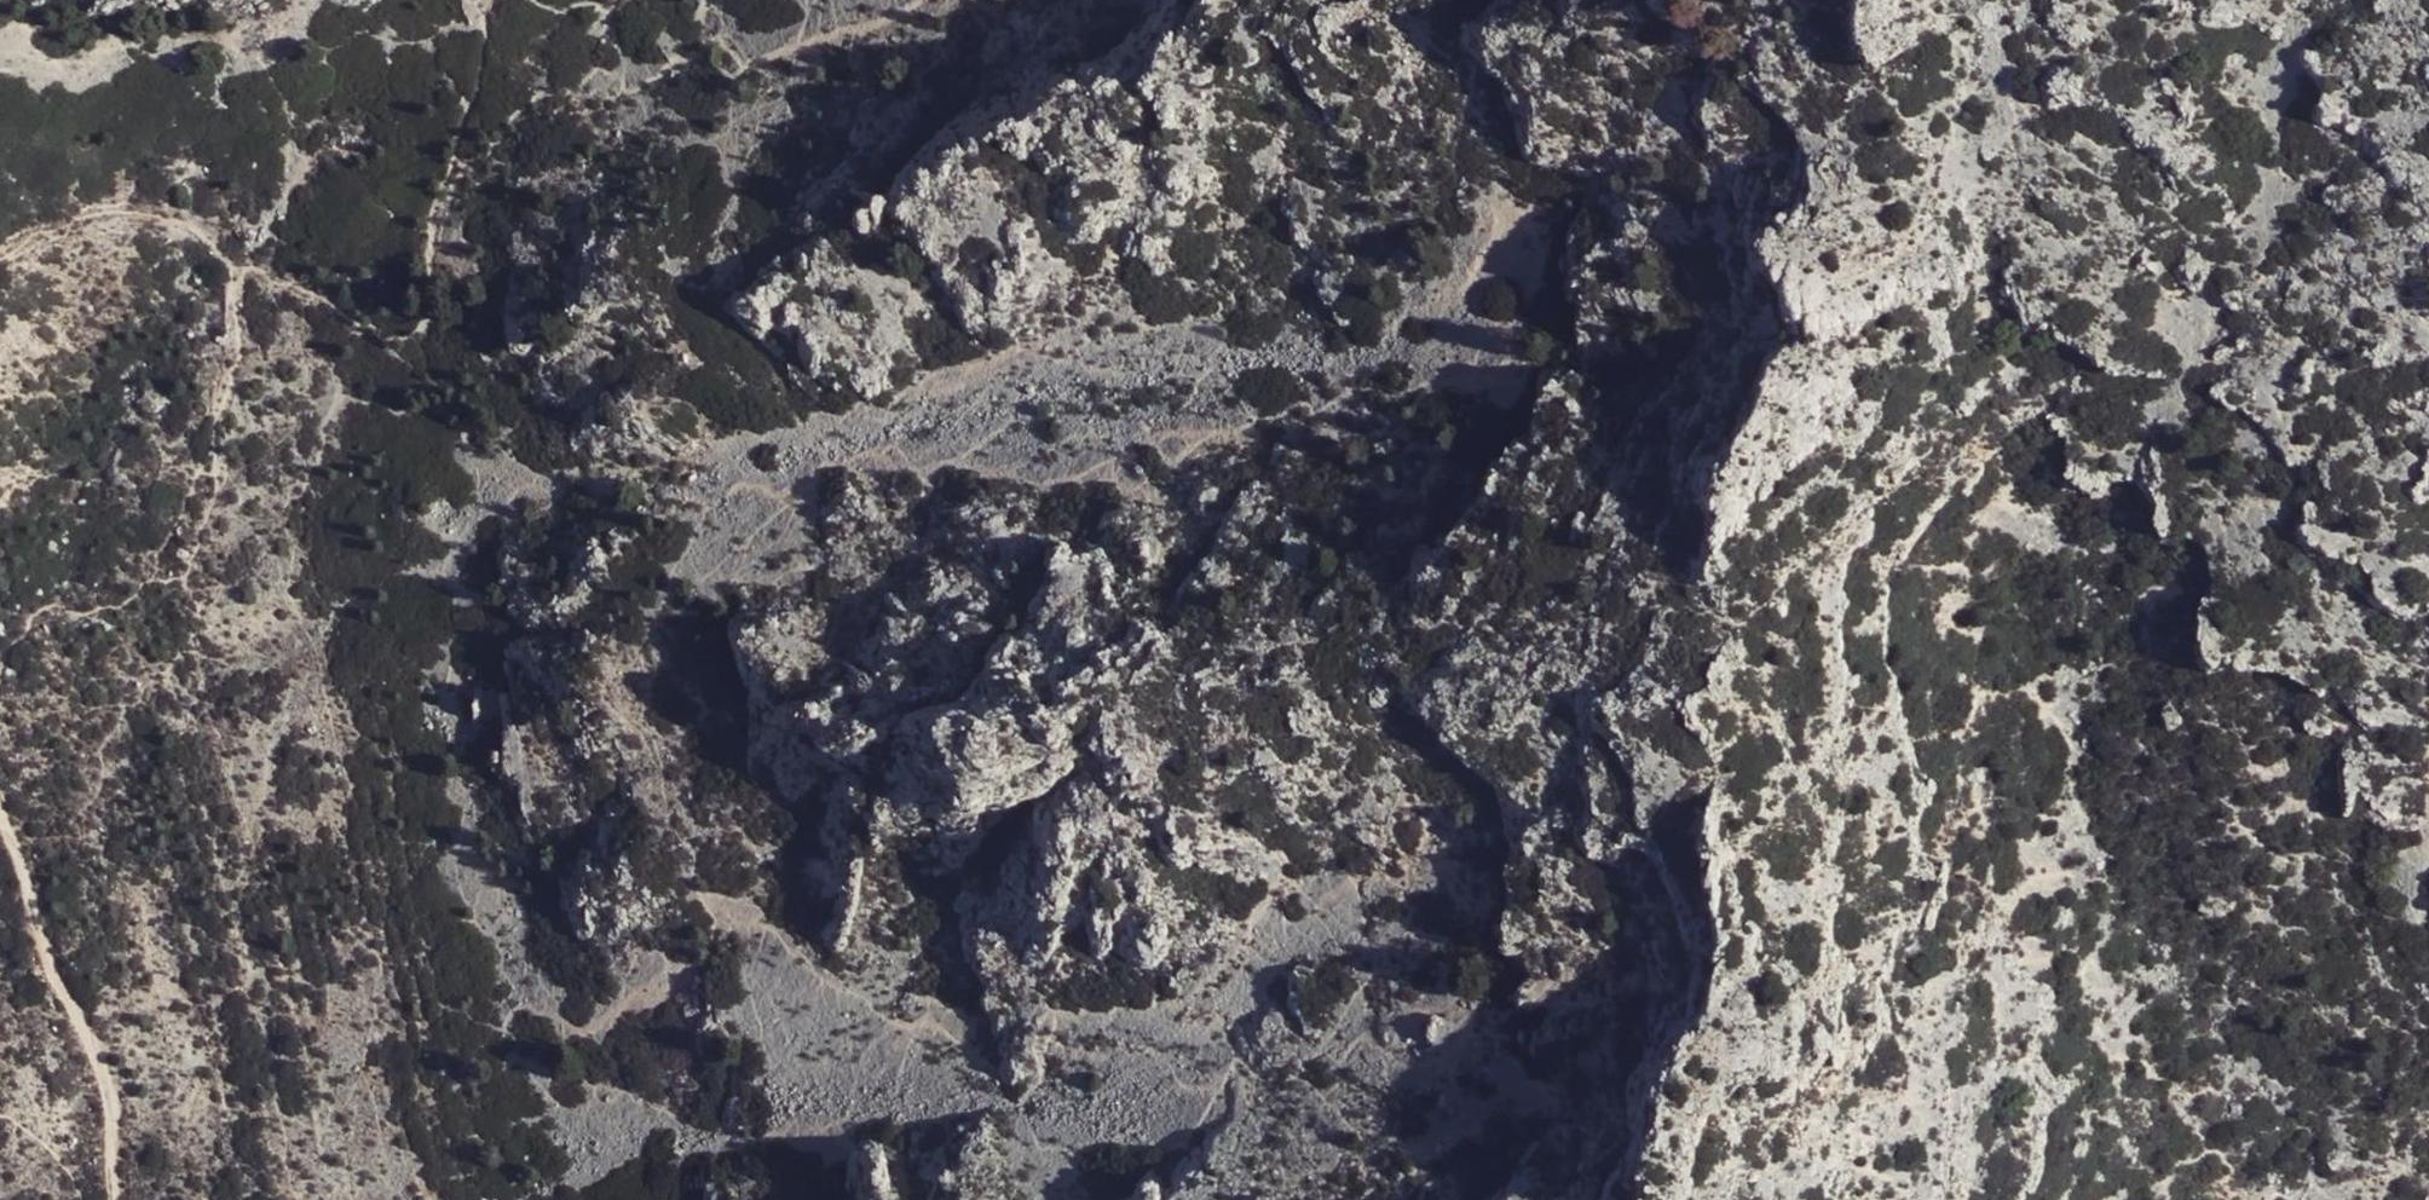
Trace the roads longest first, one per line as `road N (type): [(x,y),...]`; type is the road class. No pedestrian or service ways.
road 1 (track): [(0,819),(52,978),(101,1071),(114,1199)]

